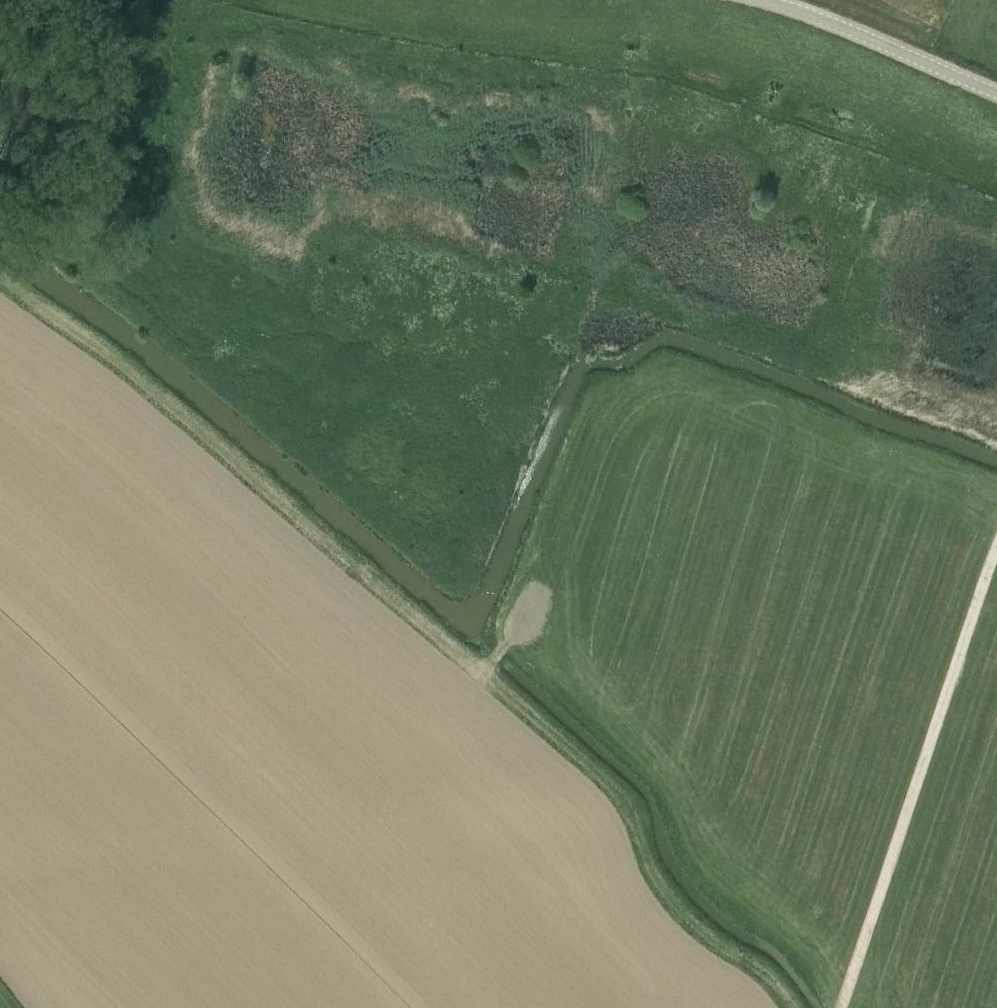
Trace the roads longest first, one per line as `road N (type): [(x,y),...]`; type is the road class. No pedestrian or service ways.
road 1 (unclassified): [(996,92),(769,0)]

